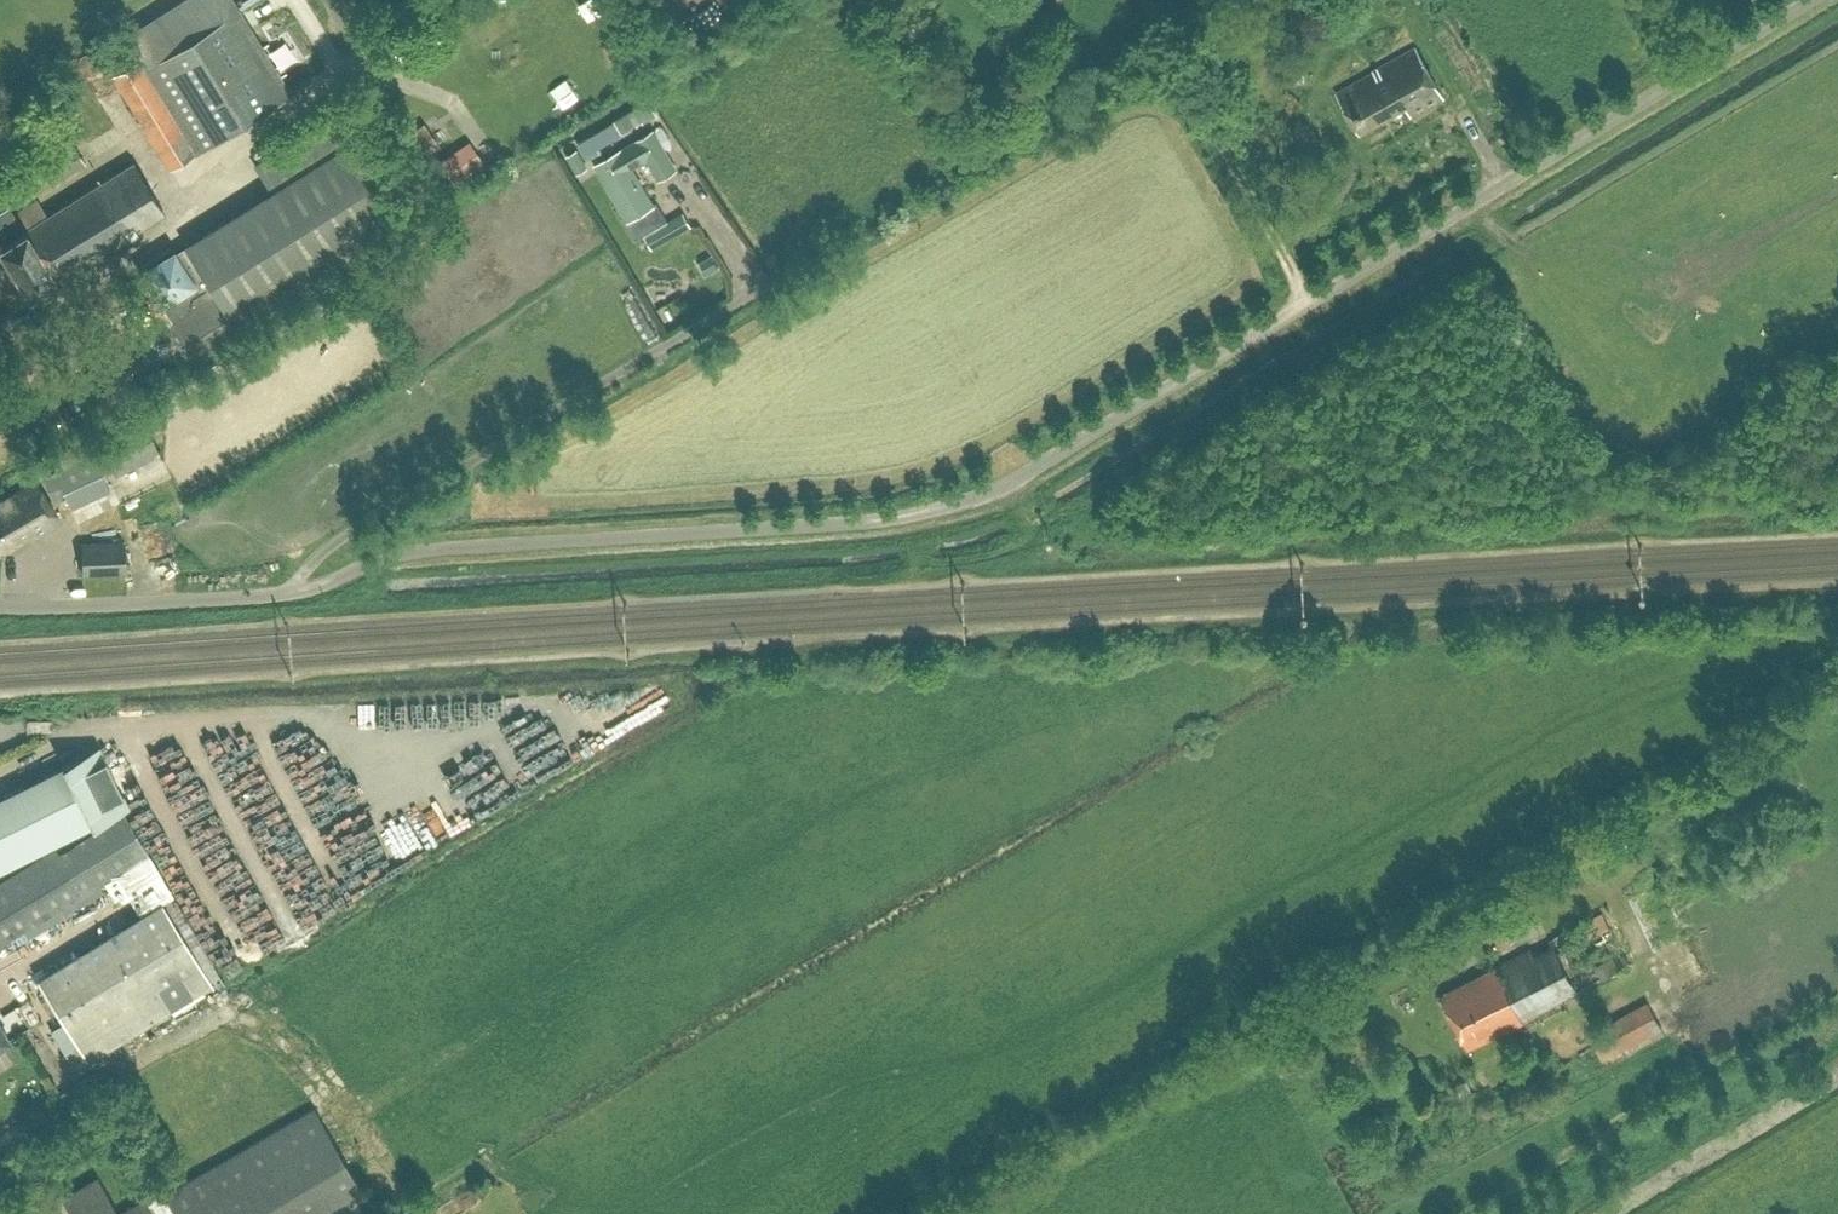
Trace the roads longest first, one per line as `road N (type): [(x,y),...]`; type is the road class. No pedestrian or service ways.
road 1 (unclassified): [(0,605),(264,596),(414,551),(873,525),(994,494),(1819,0)]
road 2 (track): [(754,290),(1141,61),(1155,40),(1149,0)]

